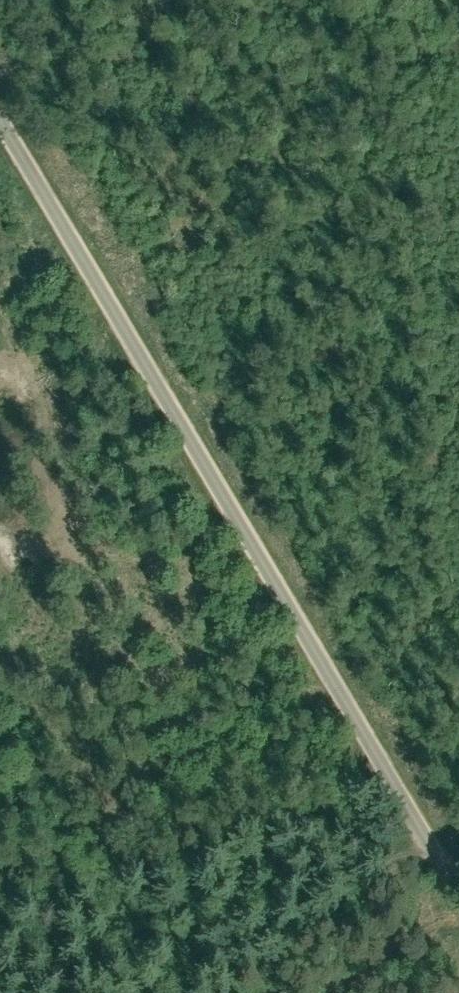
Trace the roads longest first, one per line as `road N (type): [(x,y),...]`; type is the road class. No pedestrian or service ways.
road 1 (unclassified): [(0,119),(458,892)]
road 2 (track): [(219,992),(427,839)]

